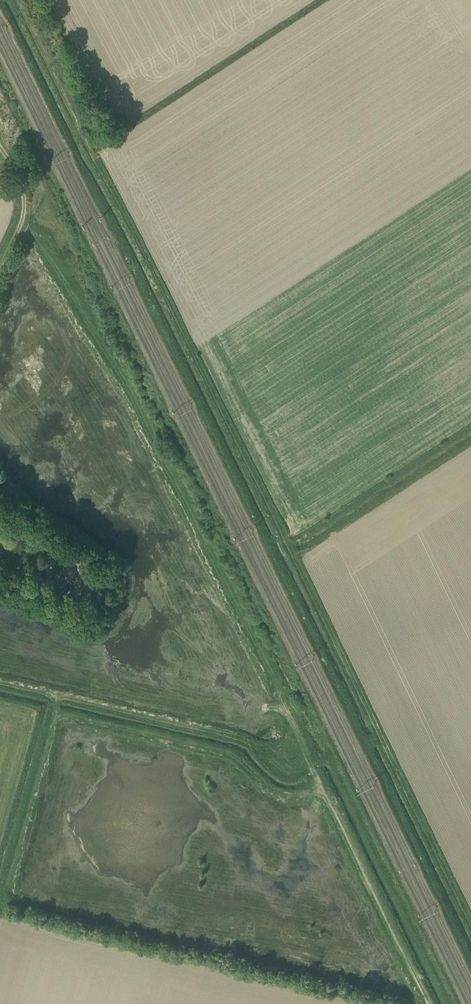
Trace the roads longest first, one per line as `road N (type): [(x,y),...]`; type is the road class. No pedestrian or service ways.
road 1 (track): [(17,0),(470,923)]
road 2 (track): [(0,687),(304,758)]
road 3 (track): [(429,1003),(304,758)]

